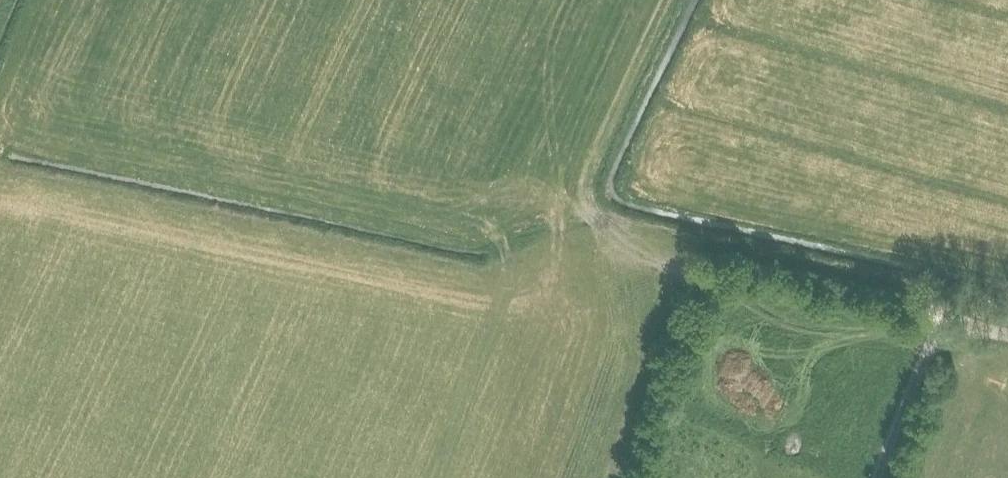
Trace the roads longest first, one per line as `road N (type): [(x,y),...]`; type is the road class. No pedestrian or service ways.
road 1 (track): [(580,210),(946,302),(958,327)]

